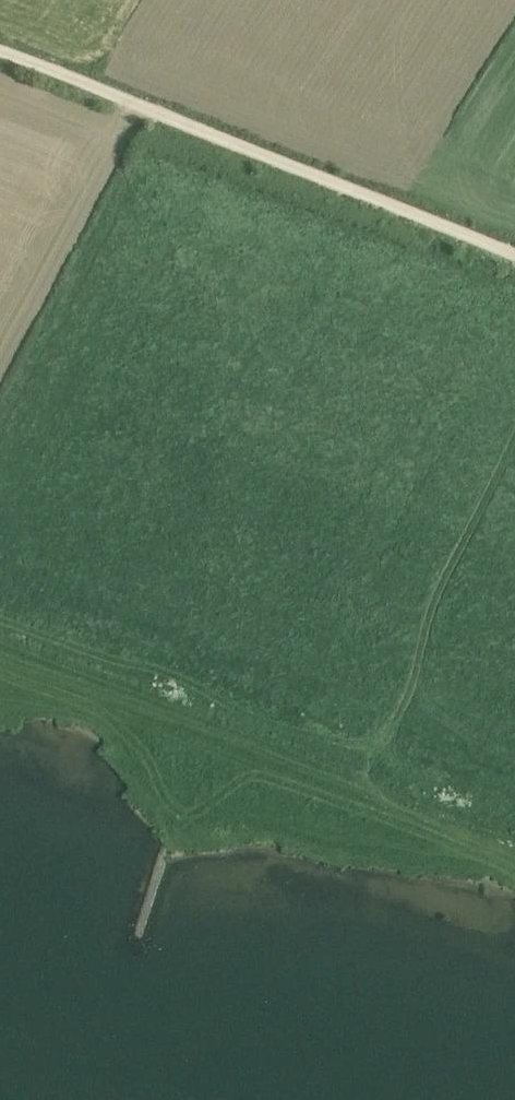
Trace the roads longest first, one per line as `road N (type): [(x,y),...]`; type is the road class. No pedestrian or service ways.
road 1 (track): [(0,51),(514,258)]

